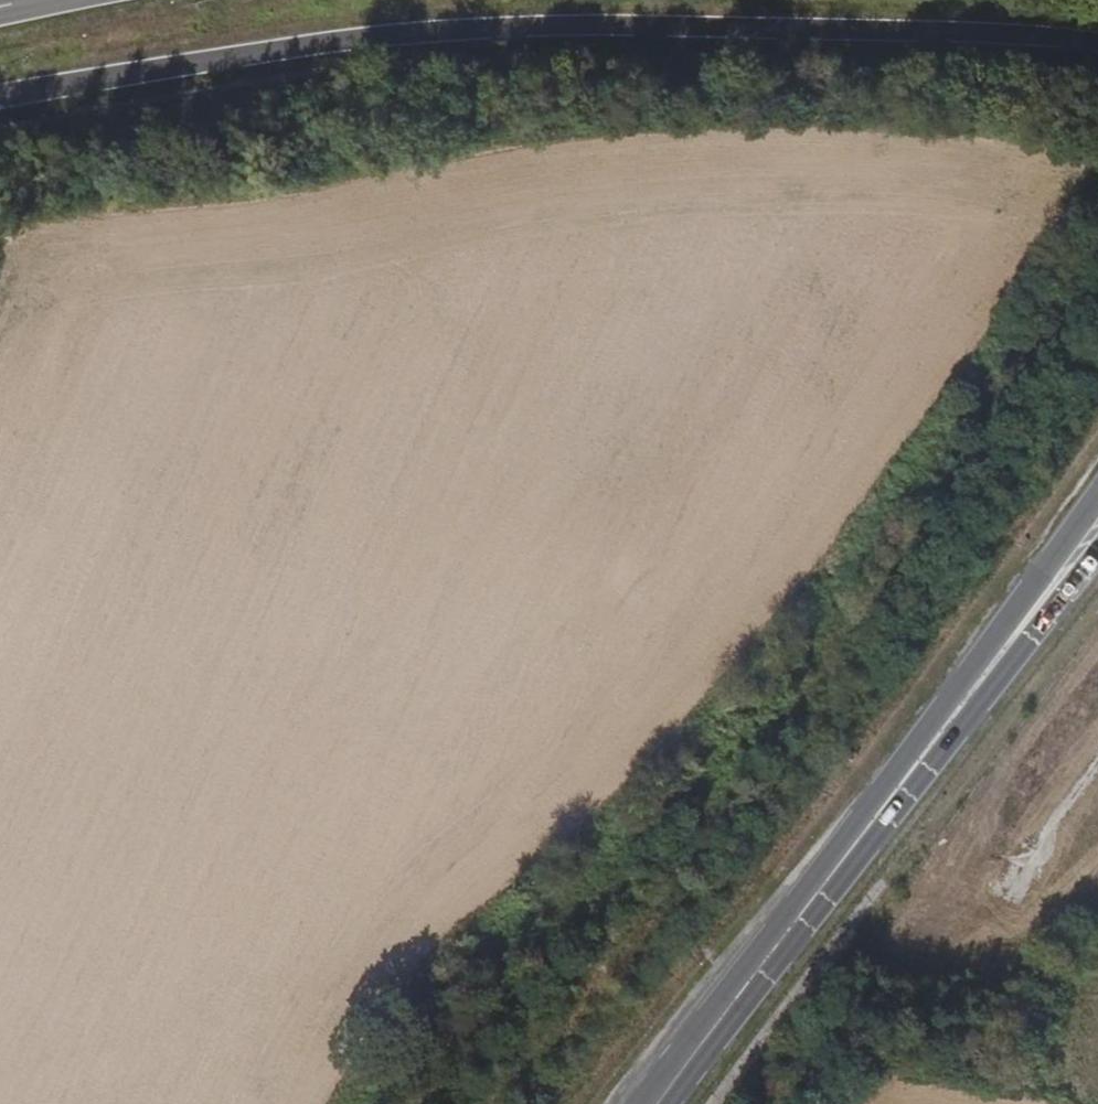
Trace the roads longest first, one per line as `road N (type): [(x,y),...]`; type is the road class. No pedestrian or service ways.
road 1 (primary): [(0,95),(446,28),(967,32),(1097,41)]
road 2 (primary): [(934,739),(661,1103)]
road 3 (primary): [(1097,508),(934,739)]
road 4 (primary): [(934,739),(1097,550)]

